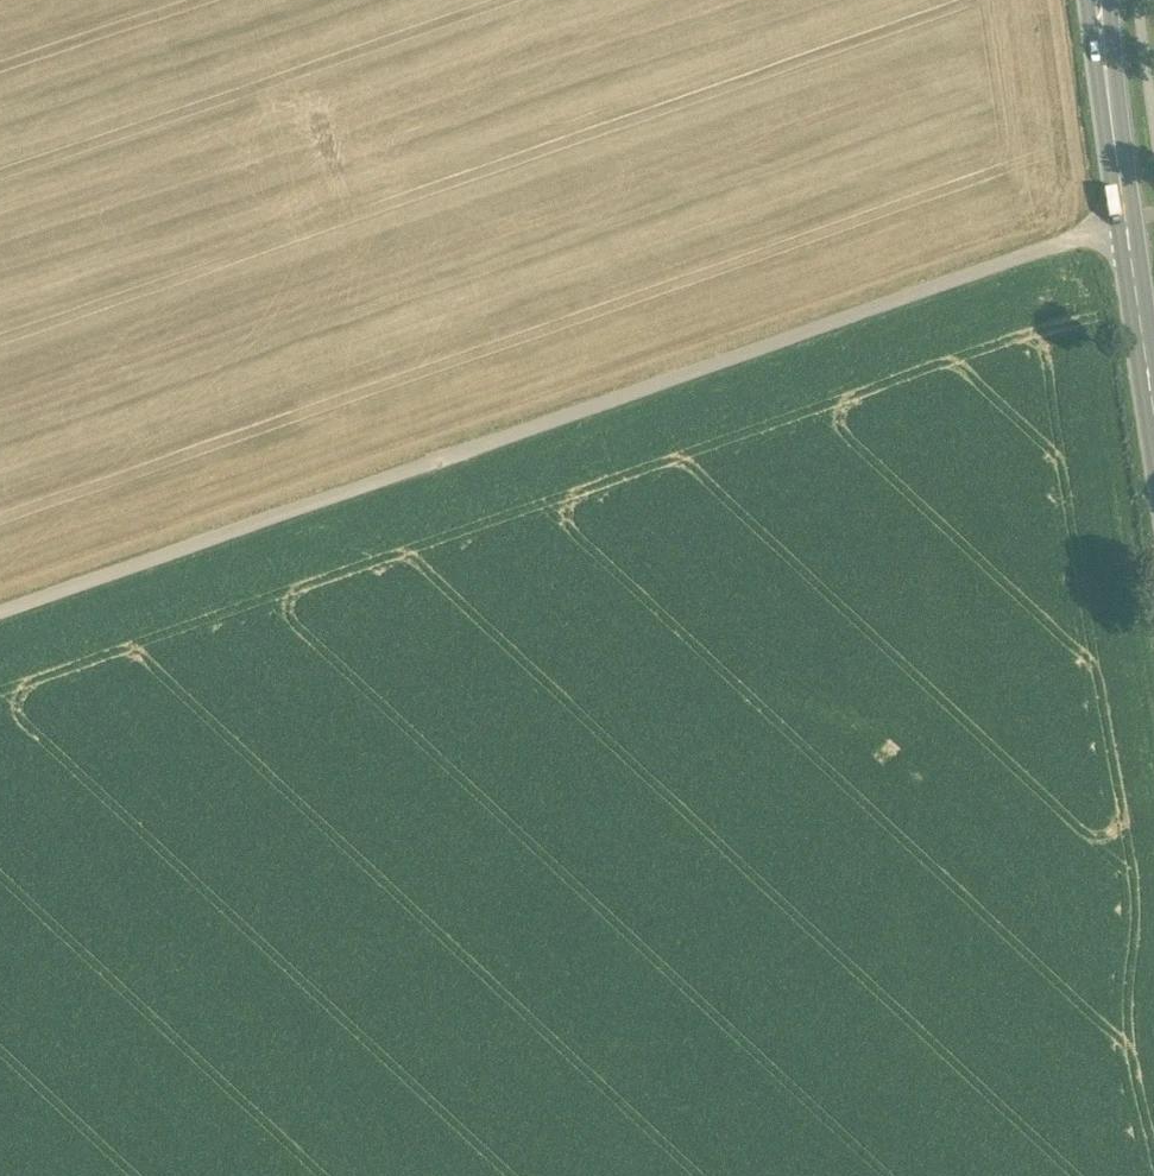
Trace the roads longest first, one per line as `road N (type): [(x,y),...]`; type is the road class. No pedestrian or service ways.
road 1 (unclassified): [(0,613),(1129,222)]
road 2 (secondary): [(1129,222),(1104,0)]
road 3 (secondary): [(1153,414),(1129,222)]

